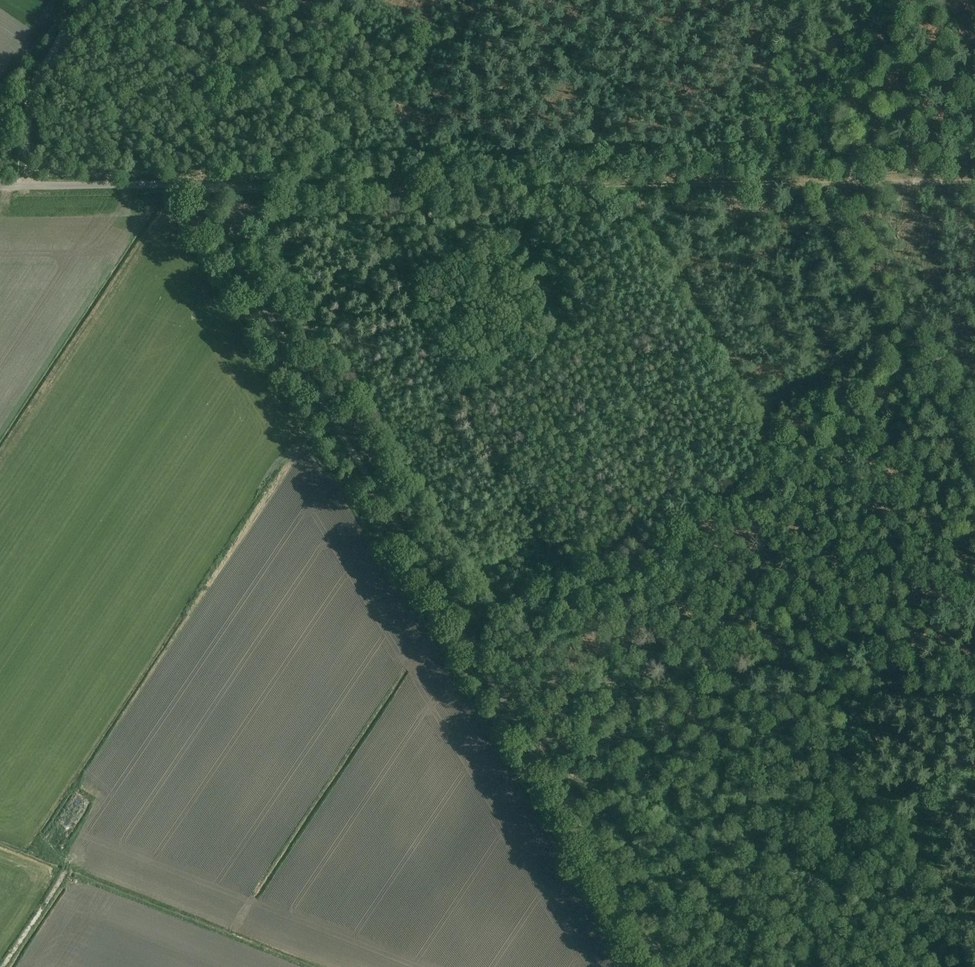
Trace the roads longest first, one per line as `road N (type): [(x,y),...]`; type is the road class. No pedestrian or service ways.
road 1 (unclassified): [(0,187),(194,190),(665,966)]
road 2 (track): [(194,190),(974,180)]
road 3 (track): [(845,693),(587,693)]
road 4 (track): [(919,376),(804,182)]
road 5 (track): [(913,0),(804,182)]
road 6 (track): [(88,0),(30,98),(27,186)]
road 7 (track): [(3,966),(73,861),(88,853)]
road 8 (track): [(845,693),(974,694)]

